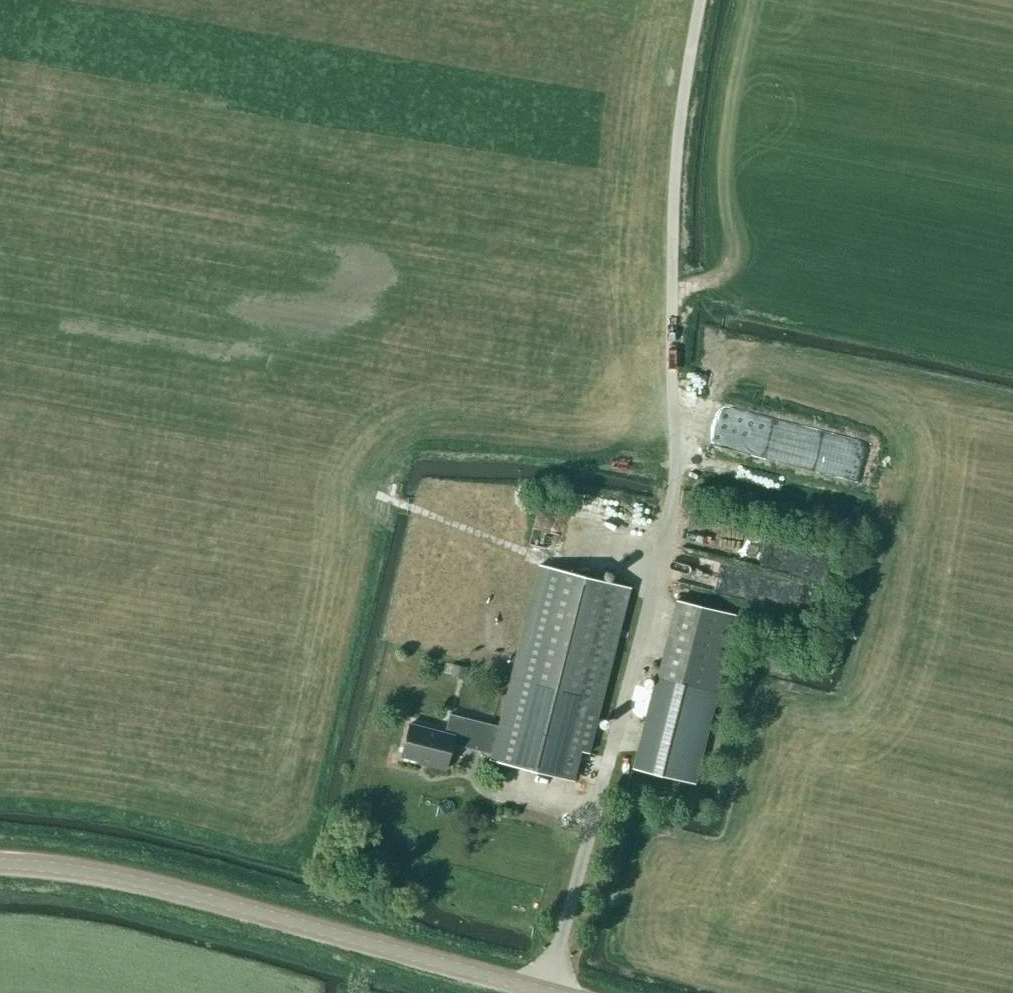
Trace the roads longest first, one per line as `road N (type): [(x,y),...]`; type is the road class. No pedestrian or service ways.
road 1 (tertiary): [(550,992),(159,889),(0,866)]
road 2 (track): [(671,516),(673,212),(702,0)]

